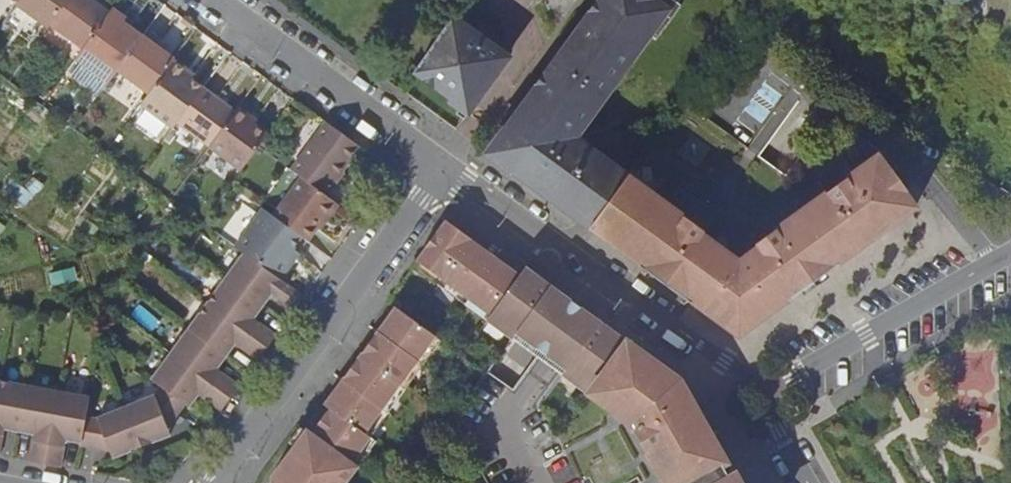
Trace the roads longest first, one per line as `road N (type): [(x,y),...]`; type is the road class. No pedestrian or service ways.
road 1 (residential): [(441,166),(766,391)]
road 2 (residential): [(211,482),(441,166)]
road 3 (residential): [(205,0),(441,166)]
road 4 (residential): [(766,391),(1010,254)]

